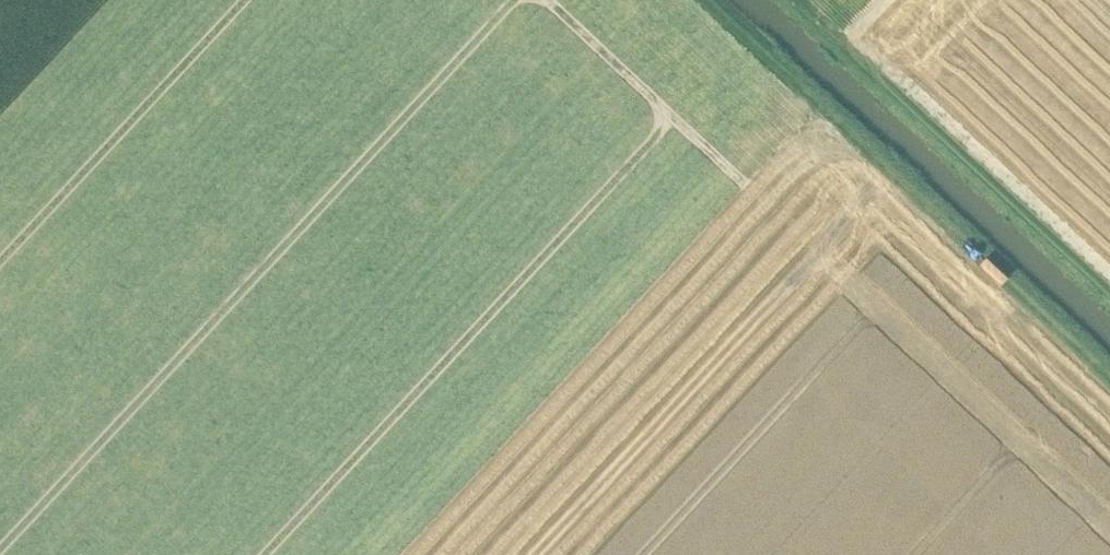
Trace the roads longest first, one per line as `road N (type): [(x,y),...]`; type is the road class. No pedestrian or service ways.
road 1 (track): [(696,0),(1109,388)]

